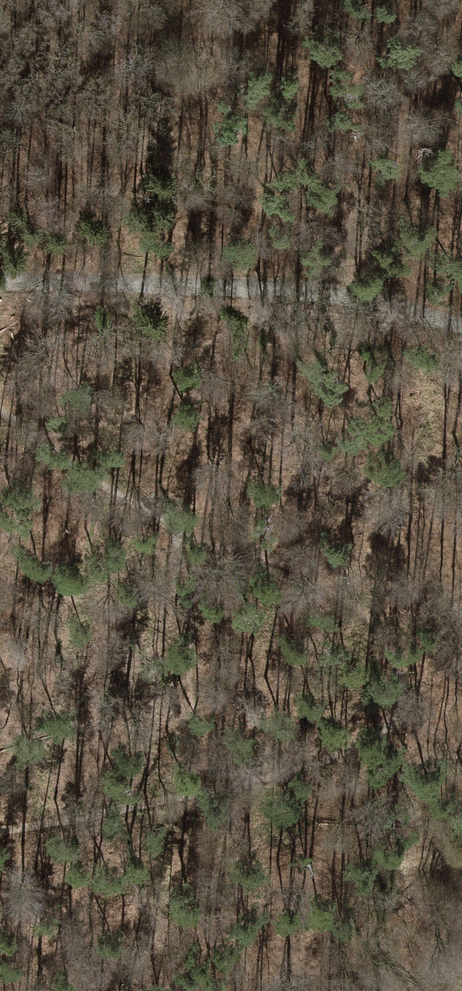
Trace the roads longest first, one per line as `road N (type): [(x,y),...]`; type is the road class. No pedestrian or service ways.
road 1 (track): [(217,784),(335,758),(388,729),(404,711),(405,685),(385,633),(312,575),(174,527)]
road 2 (track): [(0,279),(300,292)]
road 3 (track): [(0,828),(217,784)]
road 4 (track): [(174,527),(0,412)]
road 5 (track): [(300,292),(461,328)]

